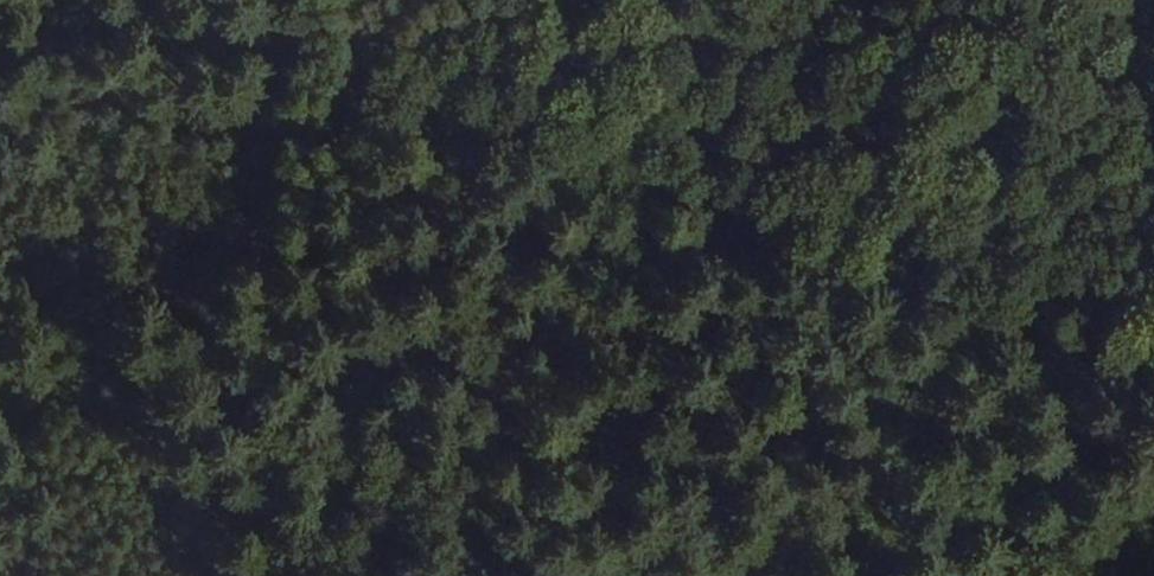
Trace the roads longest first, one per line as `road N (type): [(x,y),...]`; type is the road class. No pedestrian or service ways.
road 1 (track): [(275,0),(268,575)]

